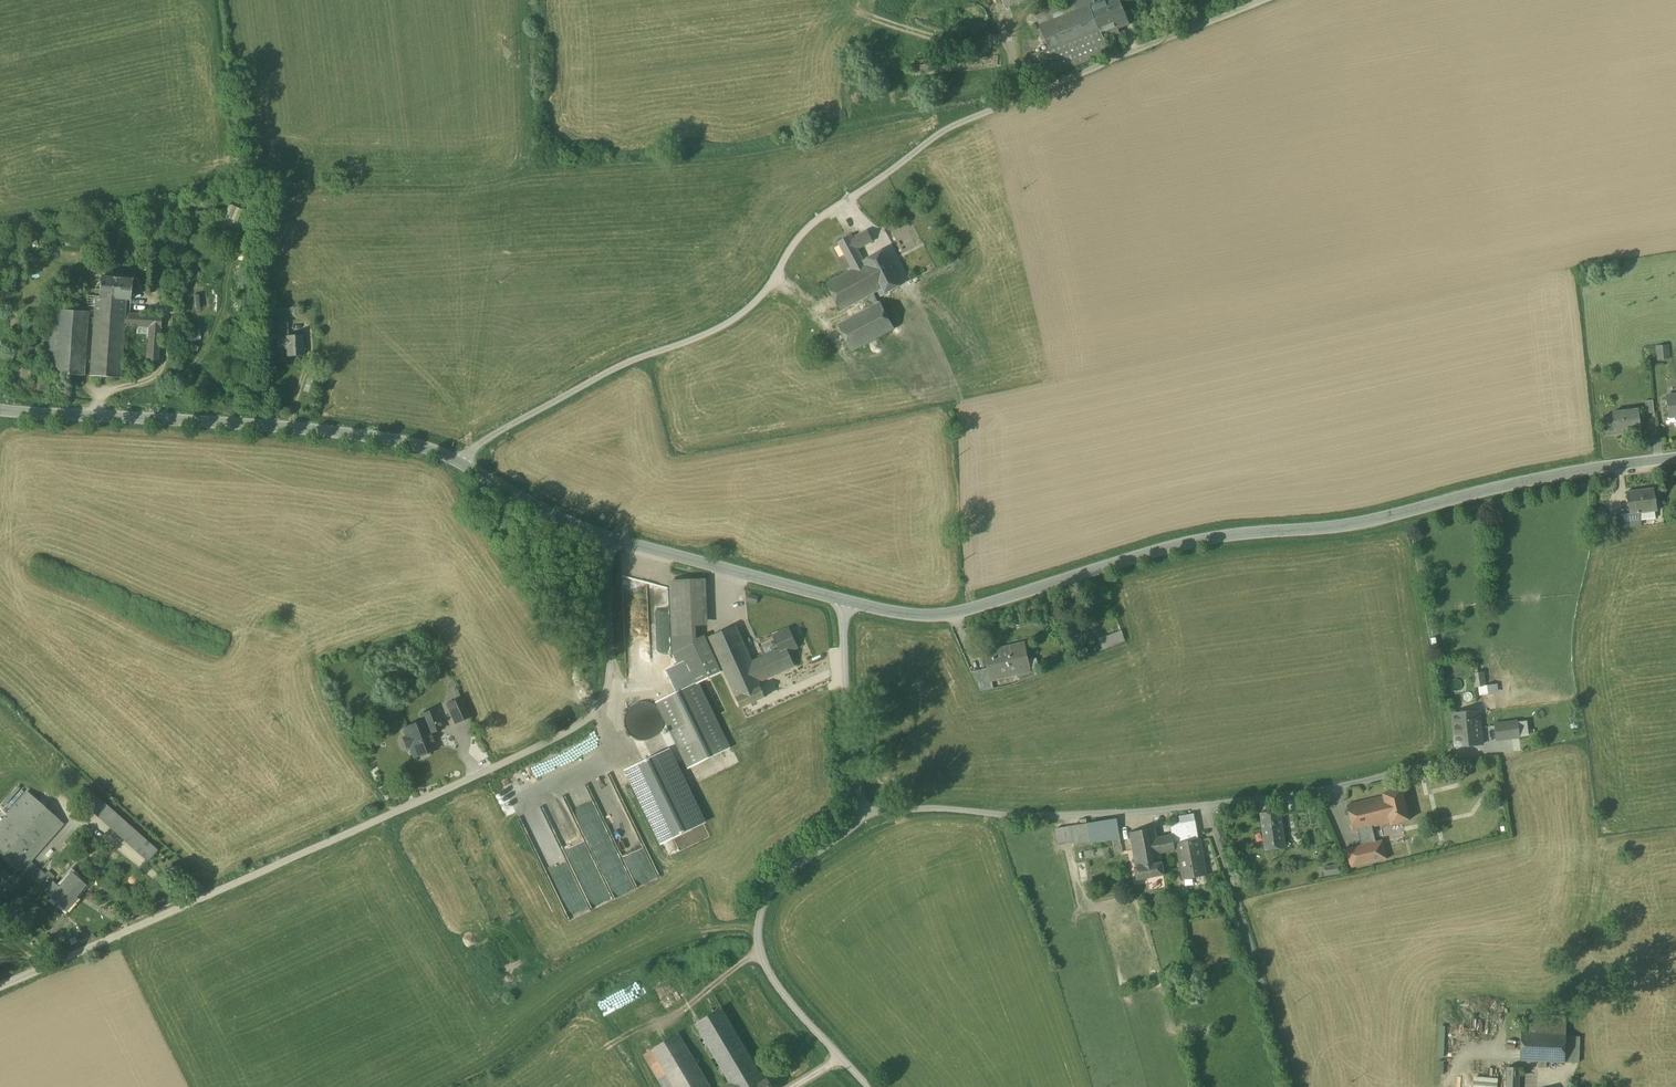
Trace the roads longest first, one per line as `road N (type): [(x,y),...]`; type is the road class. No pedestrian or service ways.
road 1 (unclassified): [(1269,0),(944,129),(805,231),(745,314),(610,375),(465,465)]
road 2 (tertiary): [(1675,459),(1554,476),(1353,524),(1190,543),(940,615),(845,601)]
road 3 (tertiary): [(465,465),(394,438),(0,411)]
road 4 (tertiary): [(845,601),(592,532),(465,465)]
road 5 (unclassified): [(862,806),(841,836),(770,889),(755,936),(767,966),(875,1086)]
road 6 (residential): [(862,806),(1002,826),(1207,807)]
road 7 (residential): [(1207,807),(1294,1086)]
road 8 (residential): [(1207,807),(1333,789),(1444,761)]
road 9 (unclassified): [(845,601),(845,673),(862,806)]

